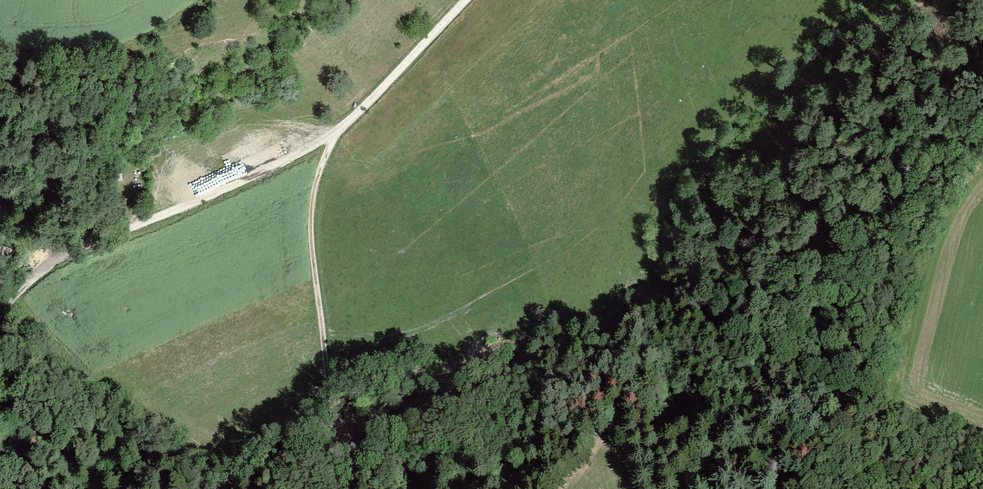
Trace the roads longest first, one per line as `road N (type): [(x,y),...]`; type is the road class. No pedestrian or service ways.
road 1 (track): [(41,488),(30,414),(5,330),(7,307),(69,255),(217,195),(335,133),(312,217),(331,397),(349,444),(401,467),(465,456),(587,395),(616,409),(624,423),(640,488)]
road 2 (track): [(688,488),(724,421),(780,373),(813,358),(834,363),(848,422),(890,488)]
road 3 (track): [(335,133),(469,0)]

